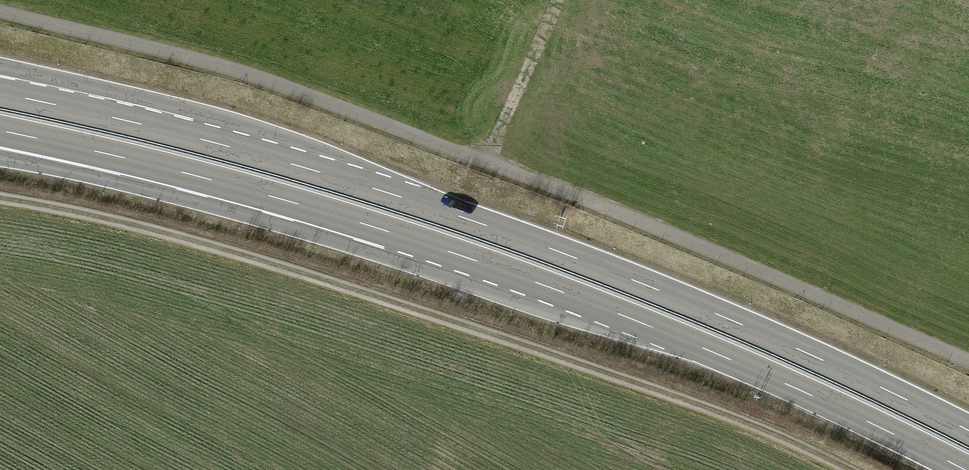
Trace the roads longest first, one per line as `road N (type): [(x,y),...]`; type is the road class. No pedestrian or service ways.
road 1 (track): [(0,9),(316,92),(483,152),(968,363)]
road 2 (trunk): [(968,431),(704,308),(481,223),(227,146),(0,93)]
road 3 (trunk): [(59,142),(368,225),(564,292),(965,469)]
road 4 (track): [(847,469),(646,387),(392,301),(150,230),(0,197)]

